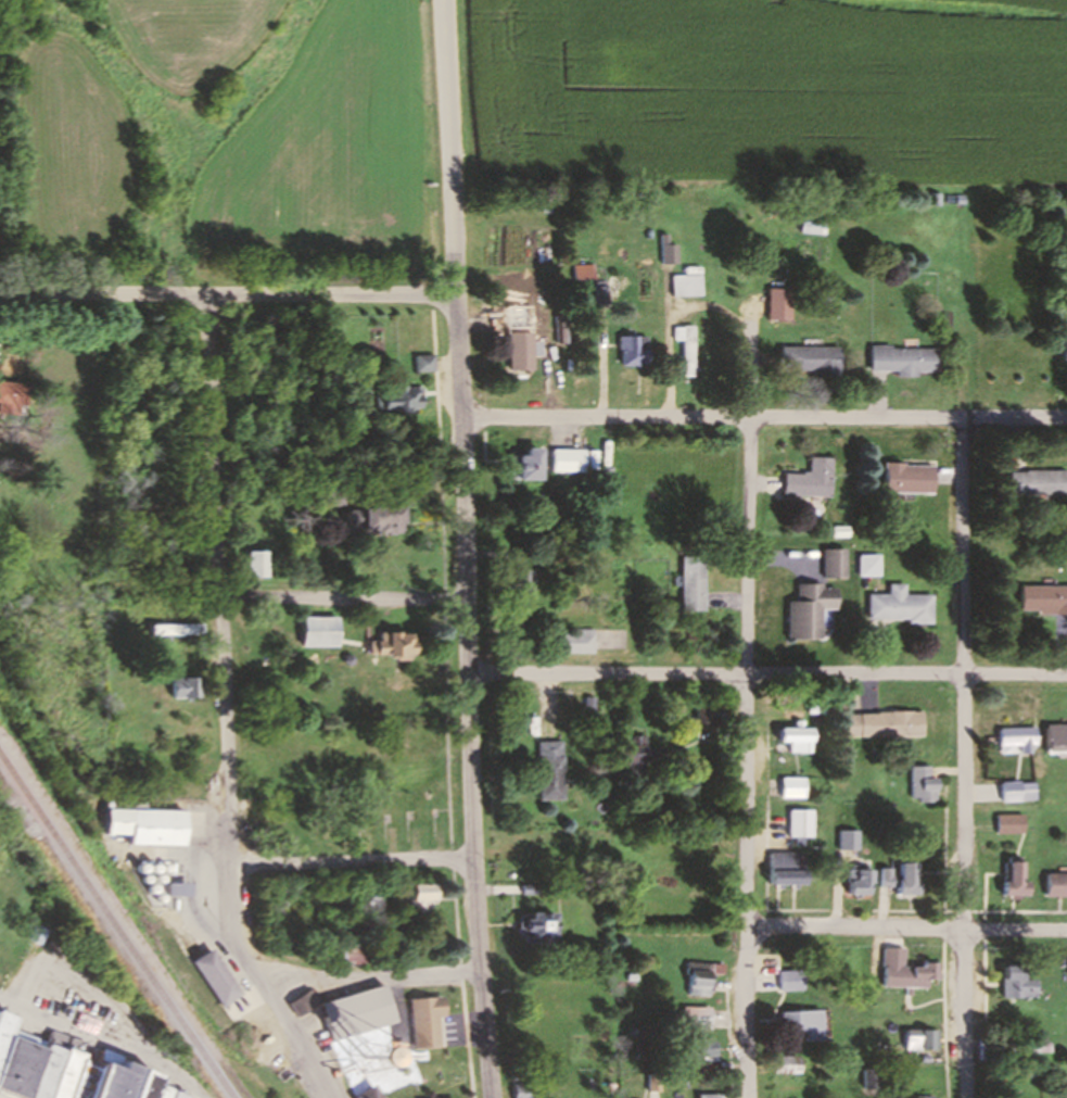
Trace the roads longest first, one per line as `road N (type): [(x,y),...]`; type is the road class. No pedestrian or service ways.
road 1 (secondary): [(491,1097),(442,0)]
road 2 (residential): [(339,1097),(241,942),(208,532),(203,294)]
road 3 (residential): [(752,1097),(746,416)]
road 4 (residential): [(972,1097),(964,417)]
road 5 (residential): [(1066,417),(457,416)]
road 6 (residential): [(1066,674),(470,673)]
road 7 (tertiary): [(452,293),(0,291)]
road 8 (residential): [(1066,929),(755,924)]
road 9 (residential): [(466,600),(214,598)]
road 10 (residential): [(478,857),(233,863)]

